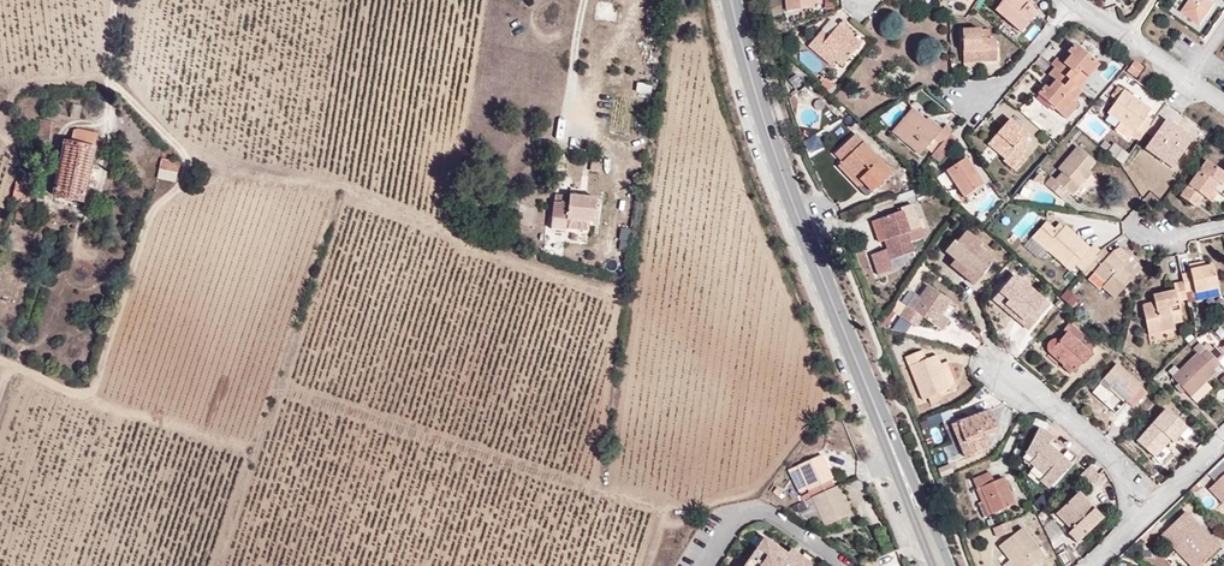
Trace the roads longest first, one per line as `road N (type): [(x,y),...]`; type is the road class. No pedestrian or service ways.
road 1 (secondary): [(729,0),(805,240),(896,459)]
road 2 (residential): [(1091,565),(1223,438)]
road 3 (residential): [(1223,105),(1073,0)]
road 4 (residential): [(841,565),(794,527),(763,514),(728,524),(703,565)]

